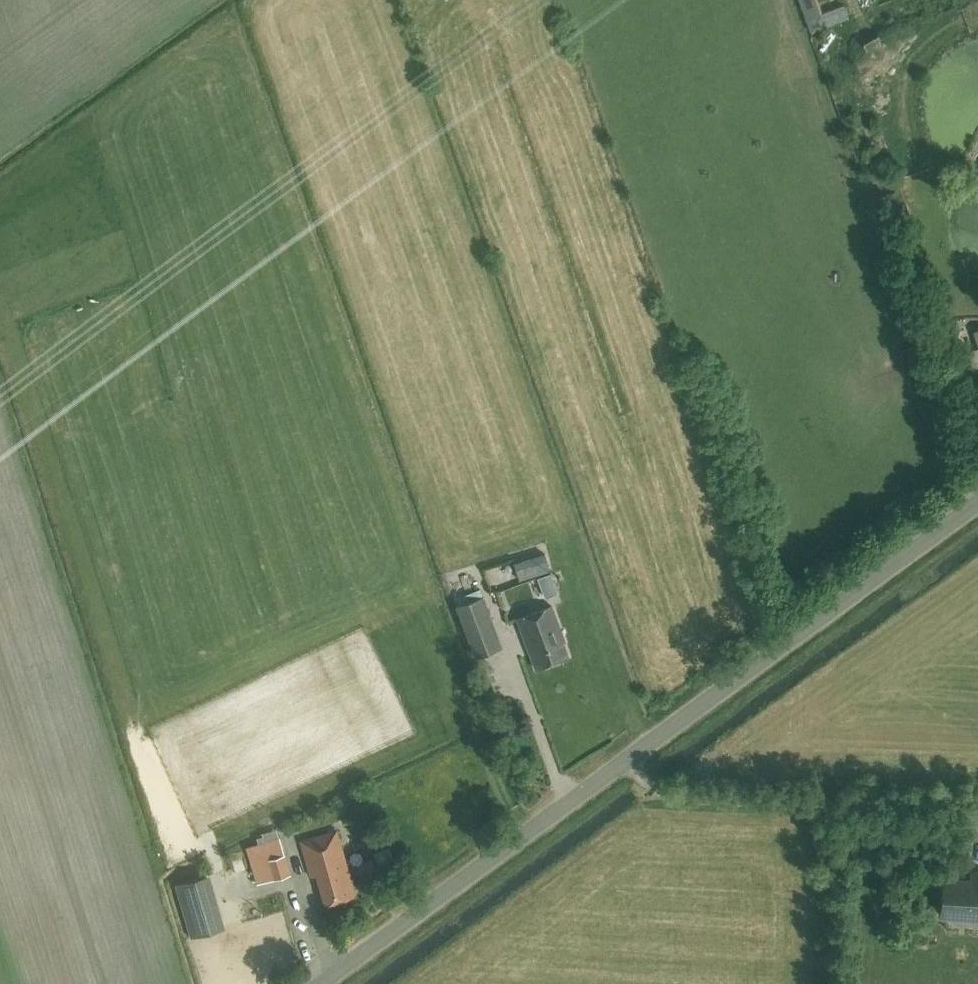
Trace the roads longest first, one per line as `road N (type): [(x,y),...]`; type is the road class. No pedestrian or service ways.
road 1 (unclassified): [(318,983),(977,501)]

